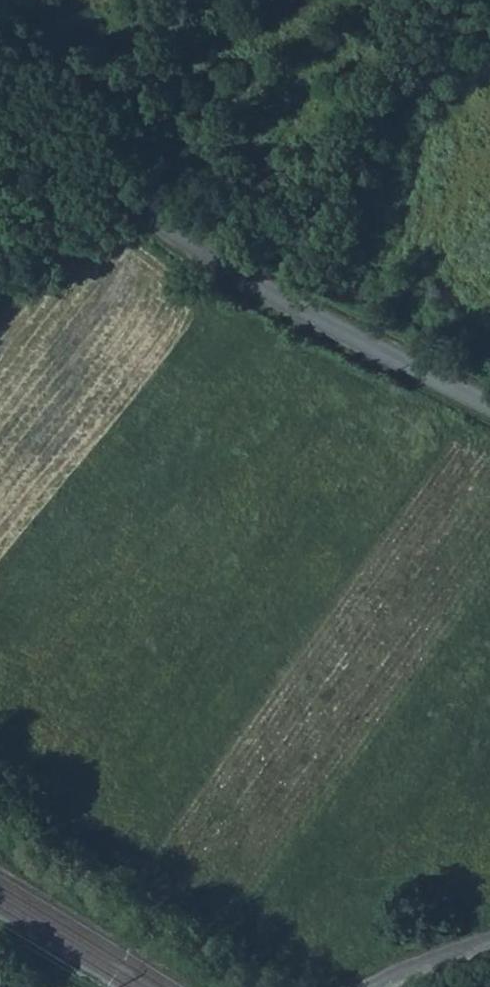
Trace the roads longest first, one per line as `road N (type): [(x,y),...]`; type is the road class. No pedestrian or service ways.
road 1 (unclassified): [(0,101),(245,283),(489,412)]

